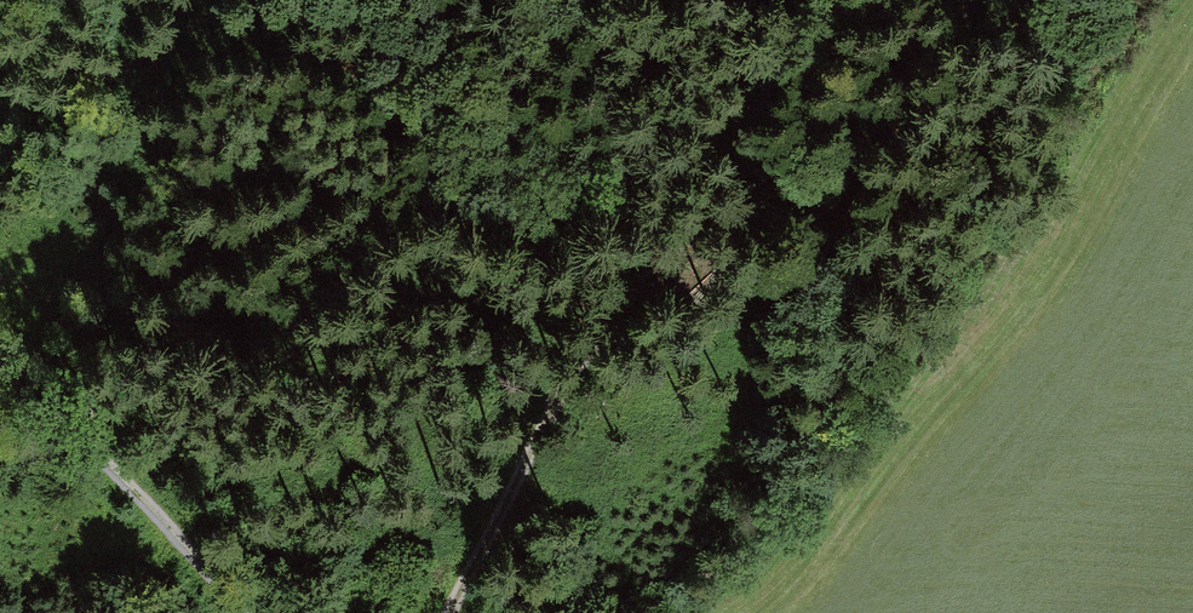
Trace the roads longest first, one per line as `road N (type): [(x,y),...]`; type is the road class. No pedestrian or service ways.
road 1 (track): [(581,339),(751,43),(727,0)]
road 2 (track): [(240,612),(110,463),(0,382)]
road 3 (track): [(581,339),(450,612)]
road 4 (track): [(751,43),(881,0)]

